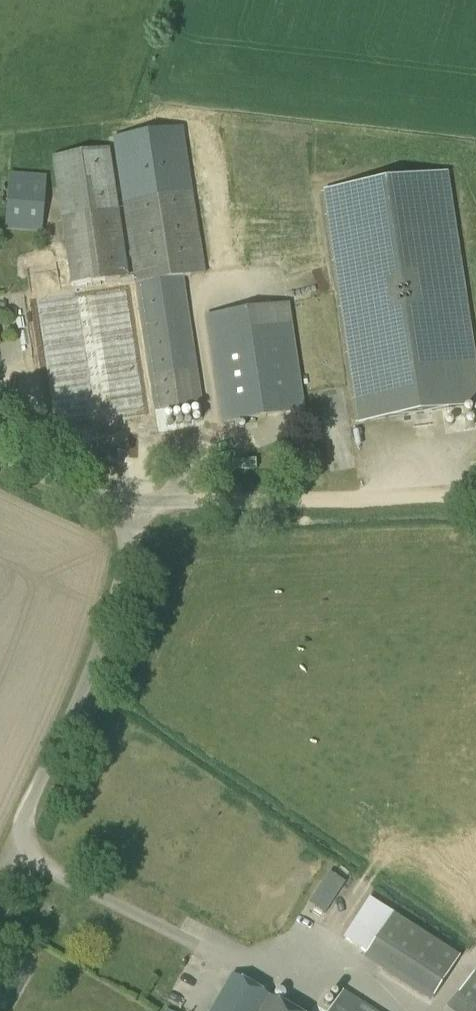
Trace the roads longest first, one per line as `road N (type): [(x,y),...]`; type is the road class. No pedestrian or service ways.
road 1 (unclassified): [(0,867),(90,673),(140,506)]
road 2 (unclassified): [(140,506),(458,496)]
road 3 (unclassified): [(140,506),(0,459)]

